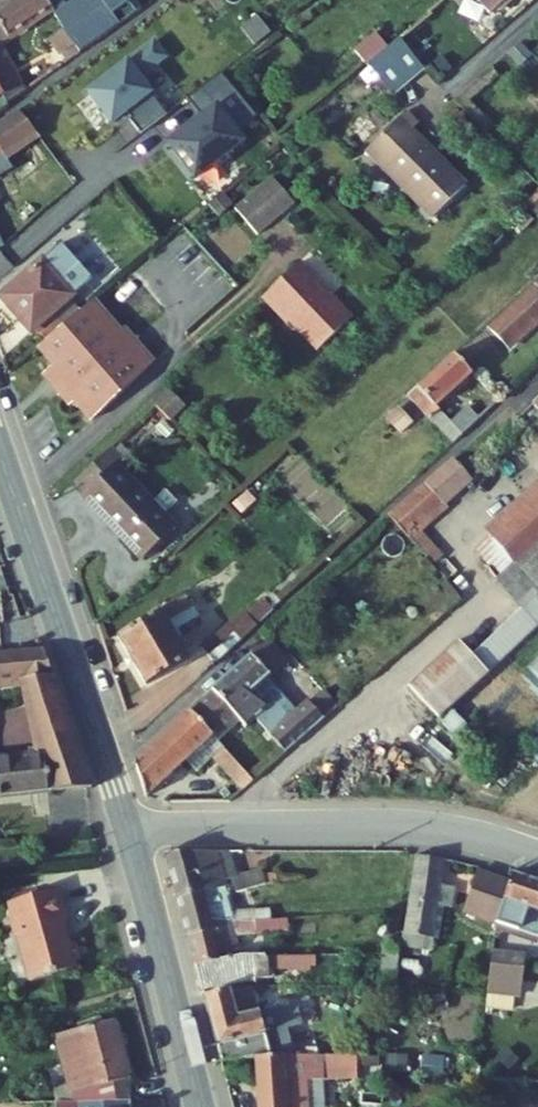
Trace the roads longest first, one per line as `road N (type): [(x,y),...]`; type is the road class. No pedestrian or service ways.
road 1 (residential): [(128,830),(398,826),(468,834),(537,857)]
road 2 (tertiary): [(128,830),(0,453)]
road 3 (tertiary): [(200,1106),(128,830)]

